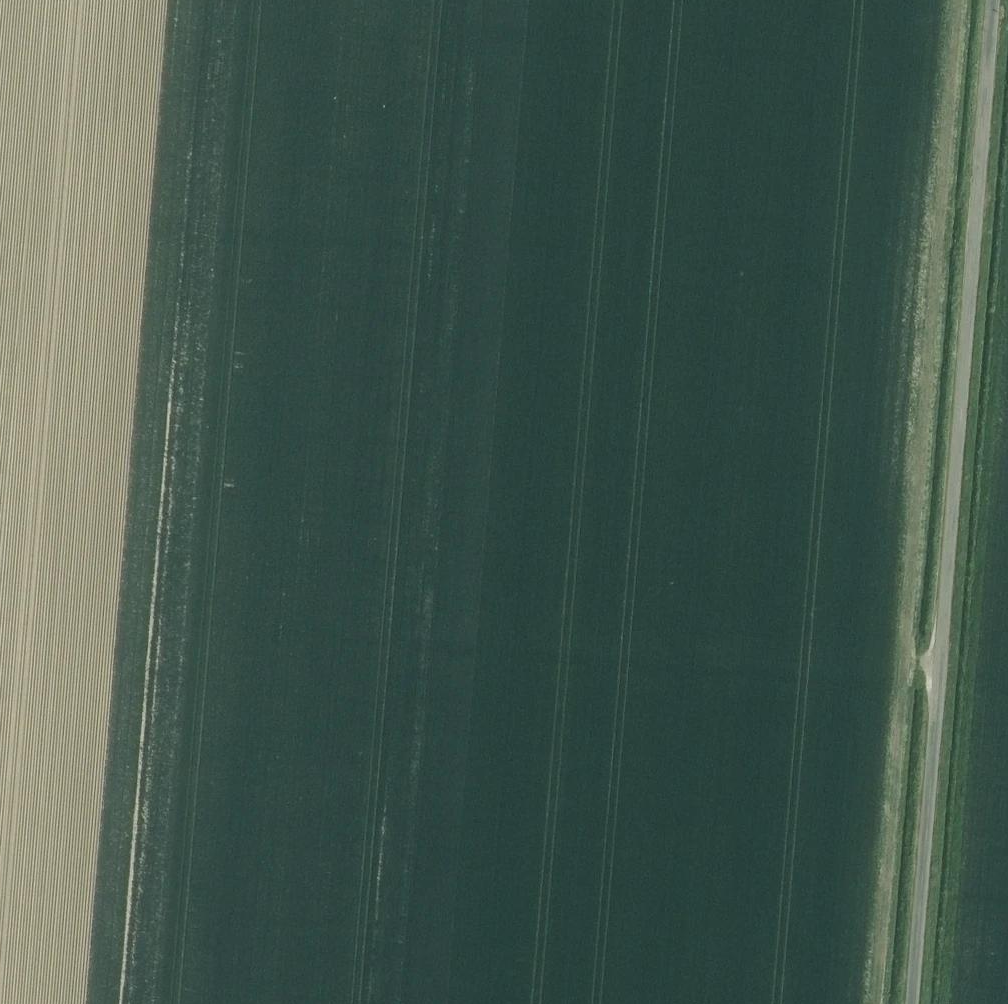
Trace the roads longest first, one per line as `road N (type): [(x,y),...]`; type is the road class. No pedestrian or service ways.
road 1 (unclassified): [(912,1003),(994,0)]

